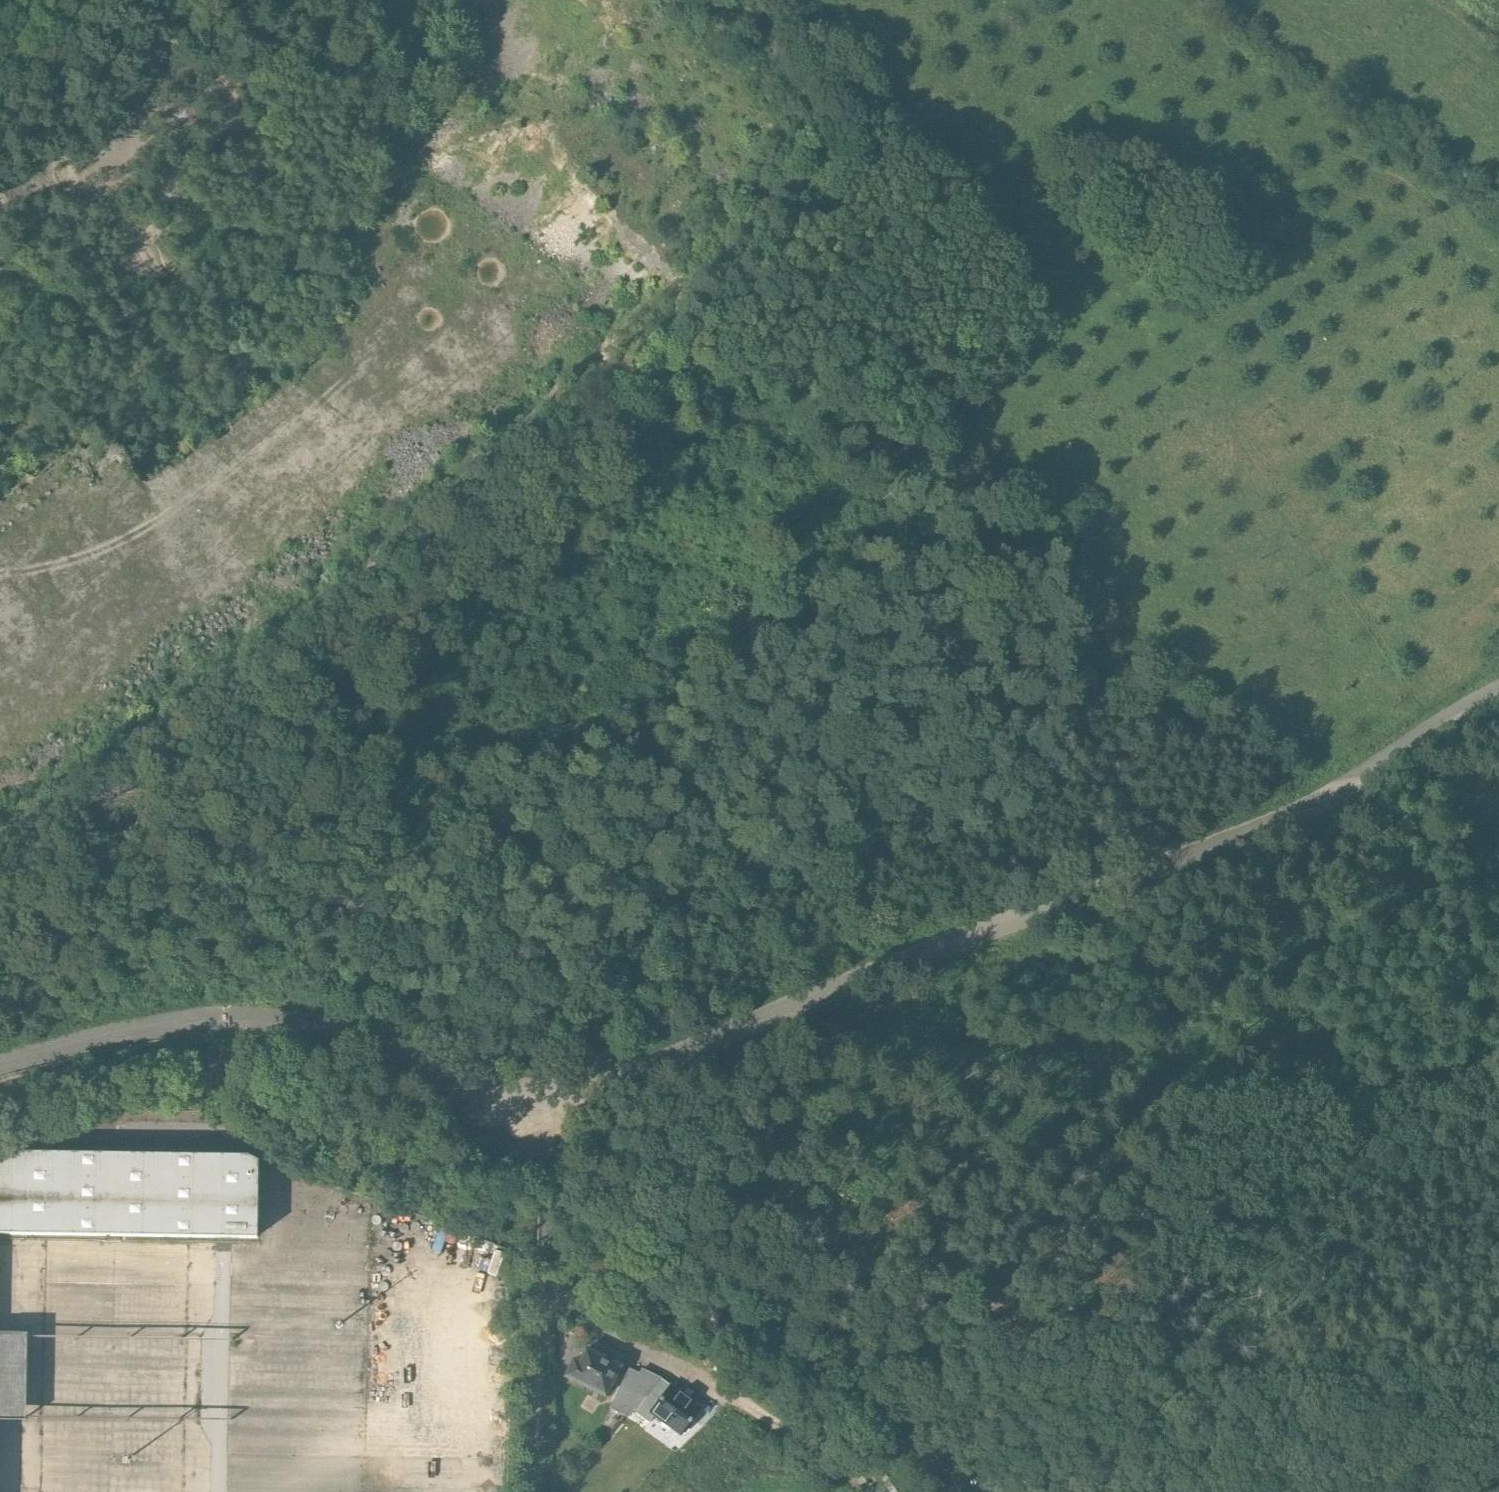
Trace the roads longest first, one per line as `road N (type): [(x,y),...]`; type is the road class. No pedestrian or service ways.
road 1 (tertiary): [(0,1057),(118,1030),(213,1025),(315,1033),(525,1090),(606,1079),(1315,800),(1498,692)]
road 2 (track): [(525,1090),(545,1202),(537,1491)]

